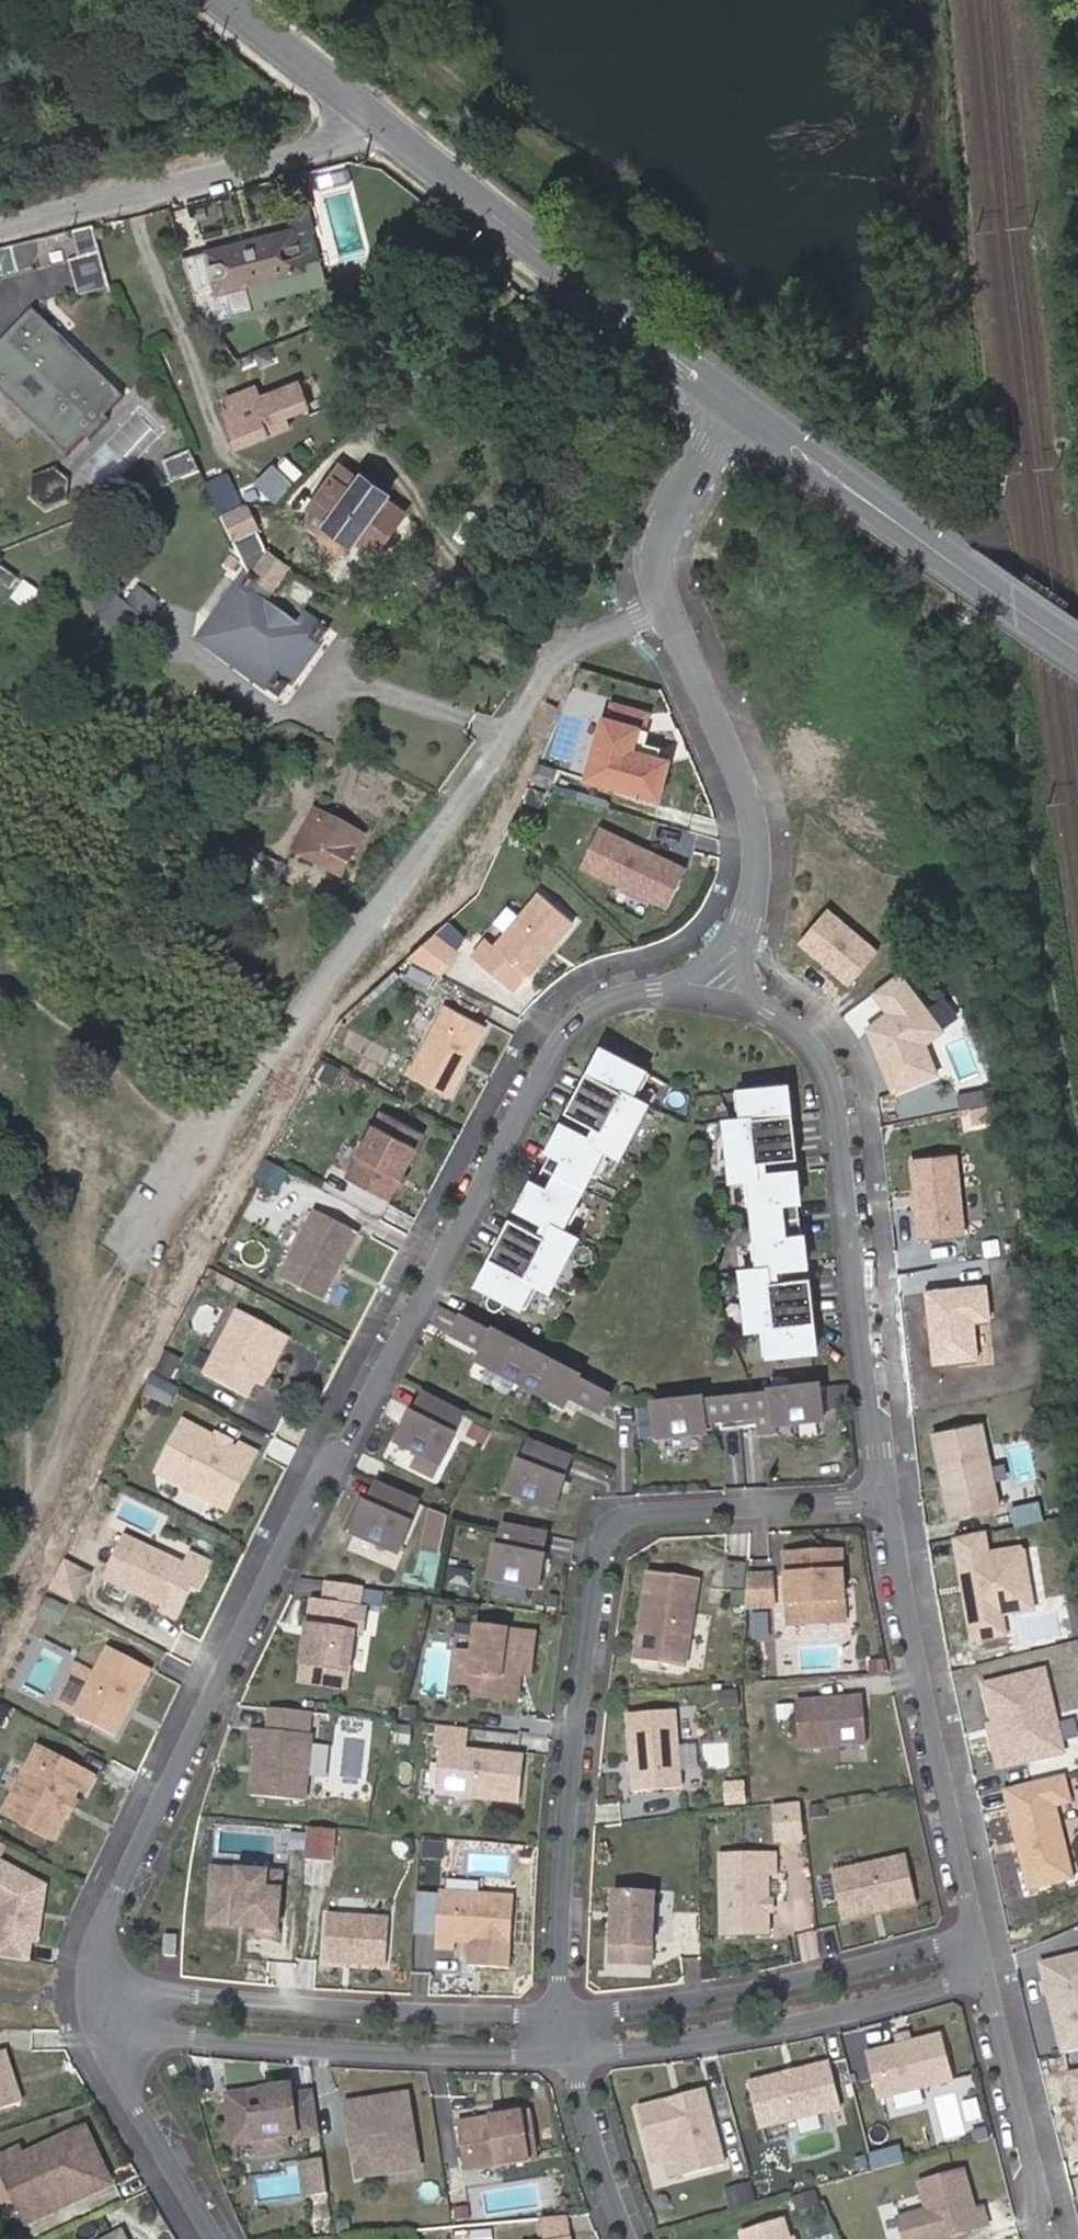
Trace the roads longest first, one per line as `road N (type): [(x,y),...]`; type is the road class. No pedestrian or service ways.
road 1 (residential): [(716,996),(654,991),(586,1010),(552,1054),(342,1455),(312,1491),(102,1922),(89,2005)]
road 2 (residential): [(570,2038),(559,1979),(566,1776),(609,1526),(641,1515),(885,1498)]
road 3 (residential): [(735,411),(707,445),(665,532),(665,604),(744,791),(758,850),(745,920),(716,996)]
road 4 (residential): [(885,1498),(834,1085),(806,1039),(766,1013),(716,996)]
road 5 (residential): [(89,2005),(570,2038)]
road 6 (residential): [(978,1957),(885,1498)]
road 7 (tertiary): [(387,132),(735,411)]
road 8 (residential): [(570,2038),(776,2008),(978,1957)]
road 9 (tertiary): [(735,411),(1077,644)]
road 10 (residential): [(0,228),(387,132)]
road 11 (residential): [(1041,2238),(978,1957)]
road 12 (residential): [(89,2005),(132,2103),(214,2238)]
road 13 (tertiary): [(222,0),(387,132)]
road 14 (residential): [(625,2238),(585,2119),(570,2038)]

